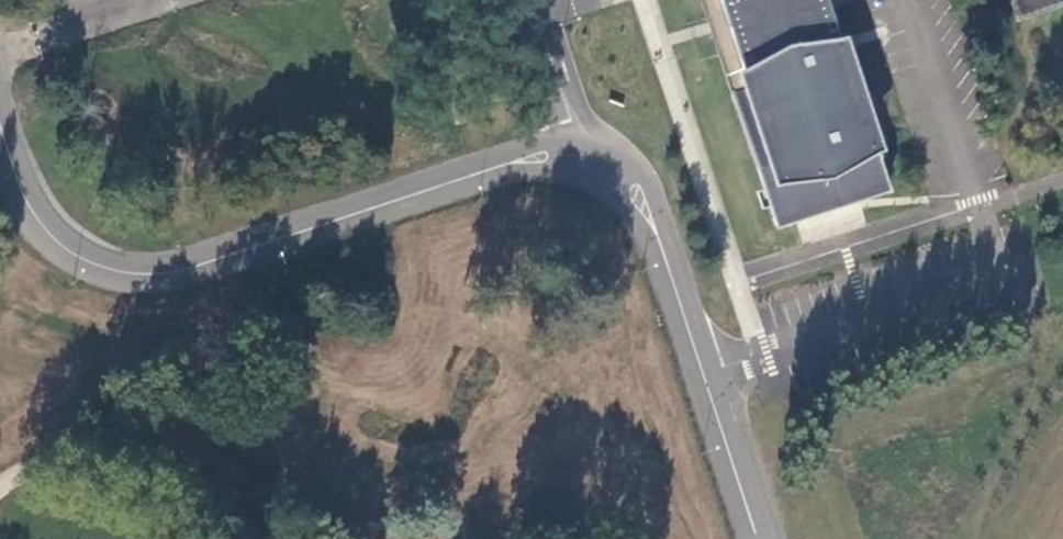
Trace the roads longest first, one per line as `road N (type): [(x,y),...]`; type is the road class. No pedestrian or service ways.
road 1 (tertiary): [(0,126),(23,195),(58,237),(100,262),(158,271),(216,260),(516,161),(580,157)]
road 2 (tertiary): [(580,157),(635,191),(650,213),(761,538)]
road 3 (residential): [(528,0),(580,157)]

